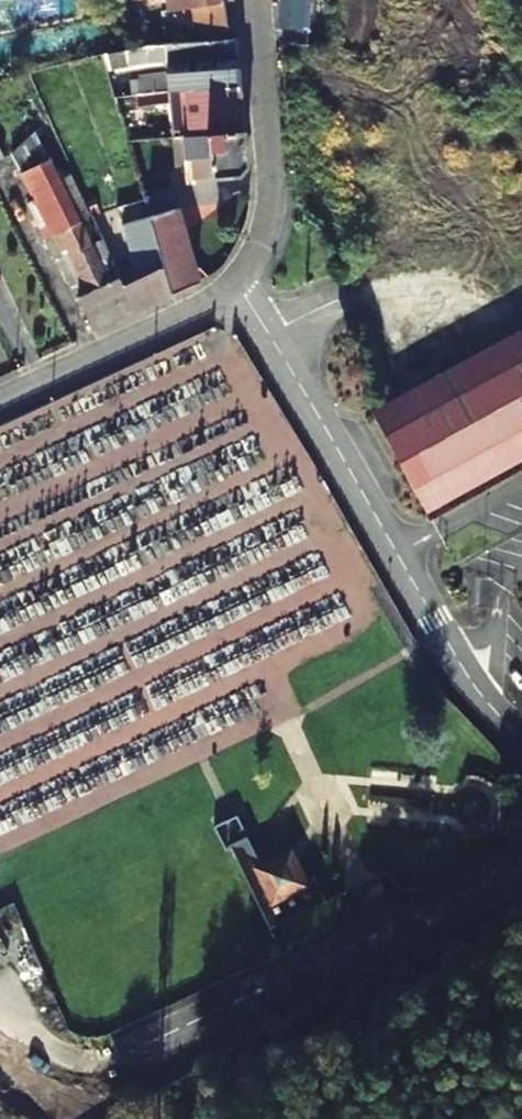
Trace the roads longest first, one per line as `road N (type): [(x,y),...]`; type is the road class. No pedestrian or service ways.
road 1 (unclassified): [(232,288),(270,337),(478,696),(521,744)]
road 2 (residential): [(232,288),(269,220),(256,0)]
road 3 (residential): [(0,397),(232,288)]

